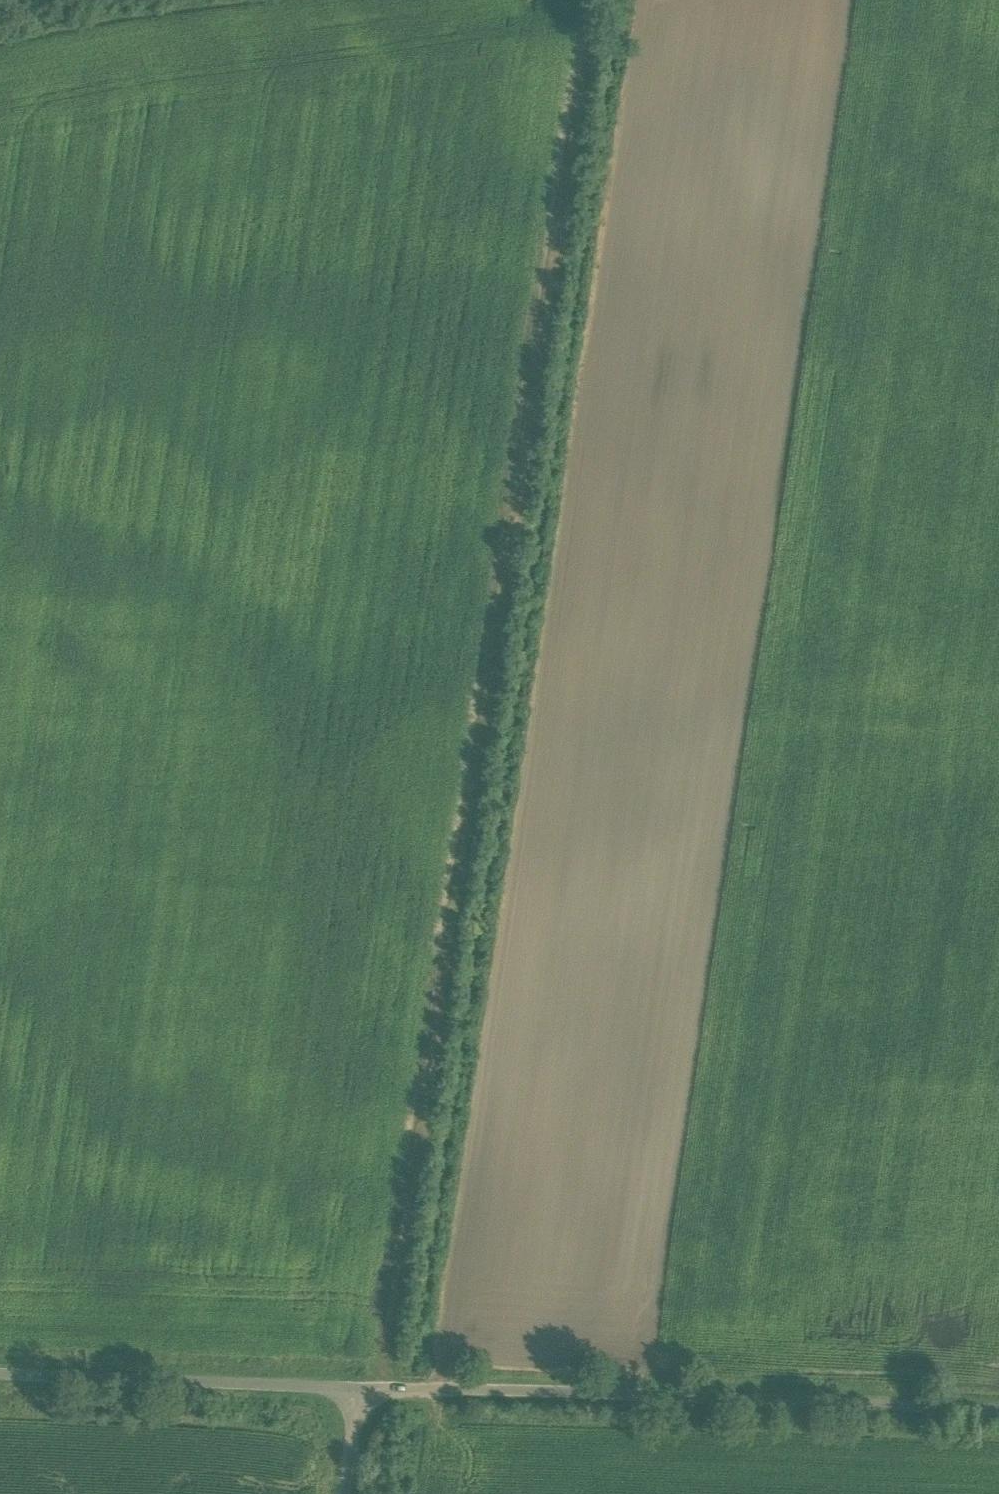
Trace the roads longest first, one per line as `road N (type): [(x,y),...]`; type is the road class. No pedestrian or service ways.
road 1 (unclassified): [(998,1417),(361,1394)]
road 2 (unclassified): [(361,1394),(0,1378)]

